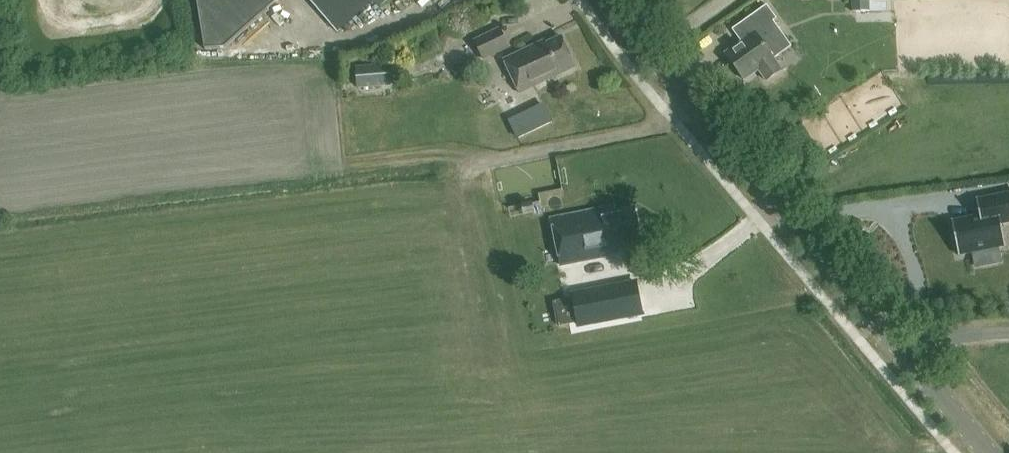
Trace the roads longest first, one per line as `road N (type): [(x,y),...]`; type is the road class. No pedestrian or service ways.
road 1 (tertiary): [(988,452),(605,0)]

